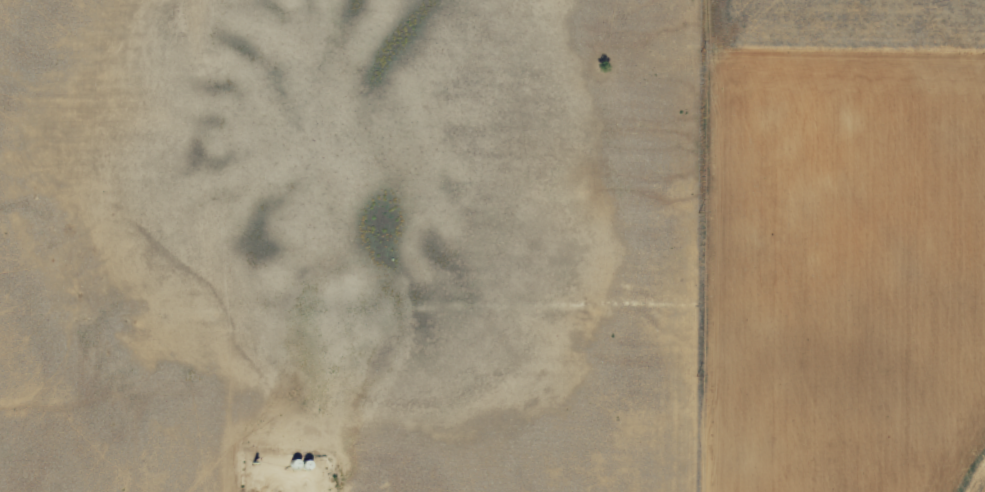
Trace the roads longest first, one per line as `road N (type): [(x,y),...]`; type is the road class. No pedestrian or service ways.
road 1 (track): [(723,0),(716,491)]
road 2 (residential): [(984,39),(723,24)]

